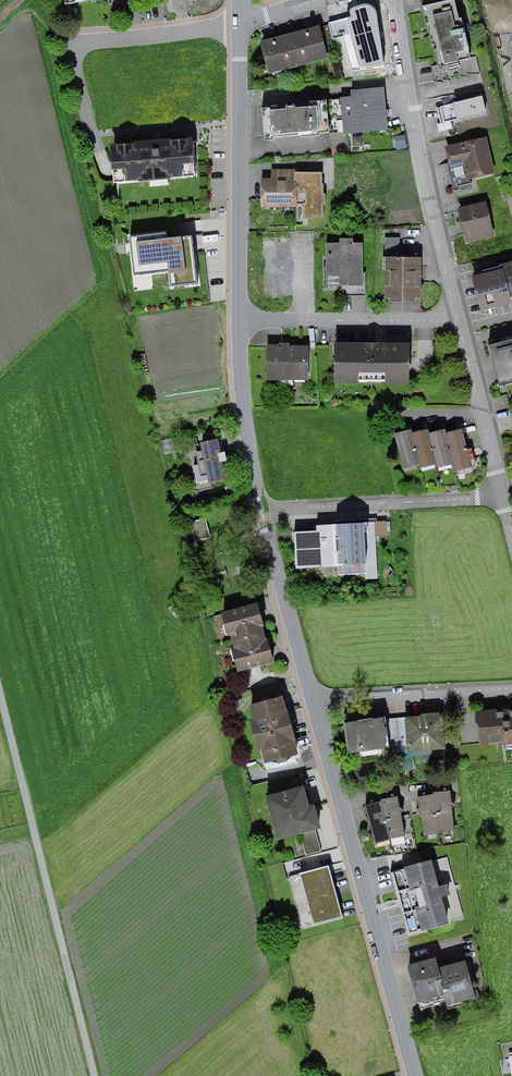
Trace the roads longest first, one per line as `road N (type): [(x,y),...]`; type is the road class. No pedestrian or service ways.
road 1 (residential): [(240,25),(242,401),(259,510),(317,700)]
road 2 (residential): [(394,0),(432,215),(511,530)]
road 3 (track): [(93,1075),(0,693)]
road 4 (residential): [(317,700),(415,1075)]
road 5 (unclassified): [(511,686),(317,700)]

